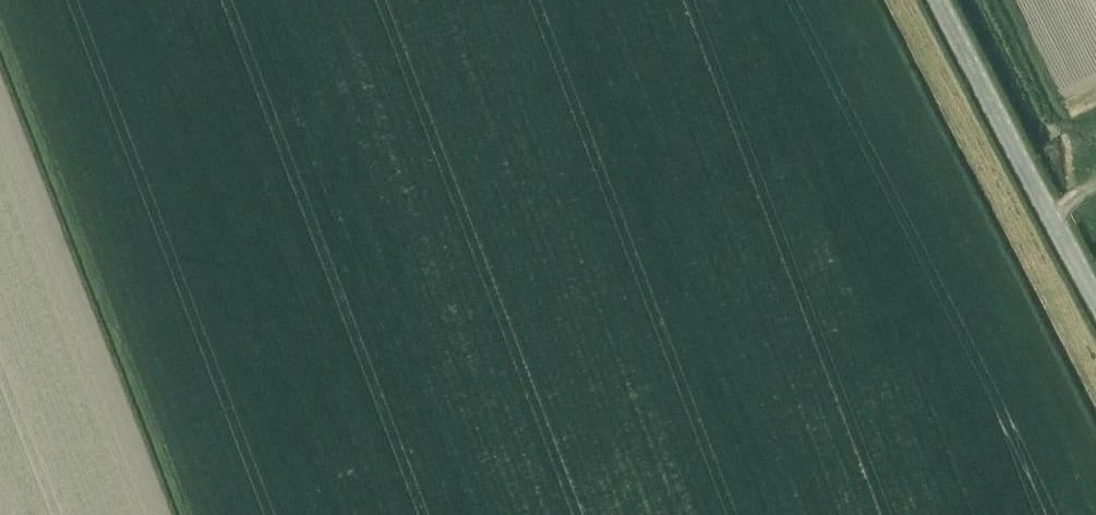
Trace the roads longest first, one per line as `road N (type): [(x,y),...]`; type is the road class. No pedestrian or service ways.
road 1 (tertiary): [(1095,308),(939,0)]

